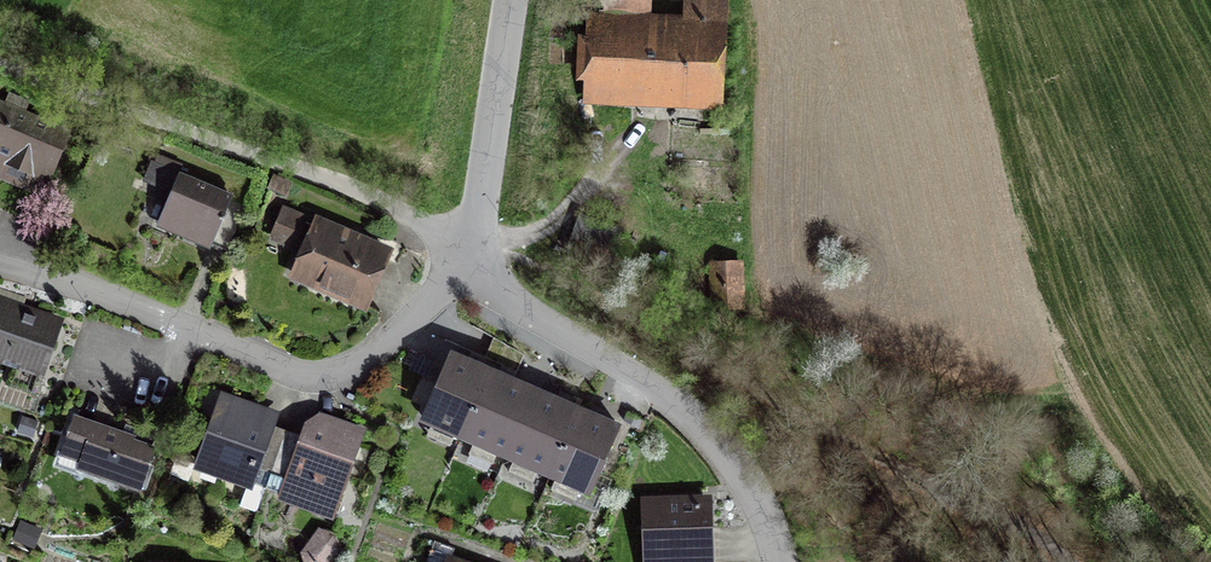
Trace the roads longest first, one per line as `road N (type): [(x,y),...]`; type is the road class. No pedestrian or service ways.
road 1 (track): [(1072,561),(1018,521),(862,452),(532,265),(486,283)]
road 2 (residential): [(463,263),(361,366),(315,377),(0,266)]
road 3 (residential): [(0,62),(320,177),(411,218),(463,263)]
road 4 (residential): [(463,263),(687,415),(734,464),(773,528),(782,561)]
road 5 (residential): [(508,0),(463,263)]

